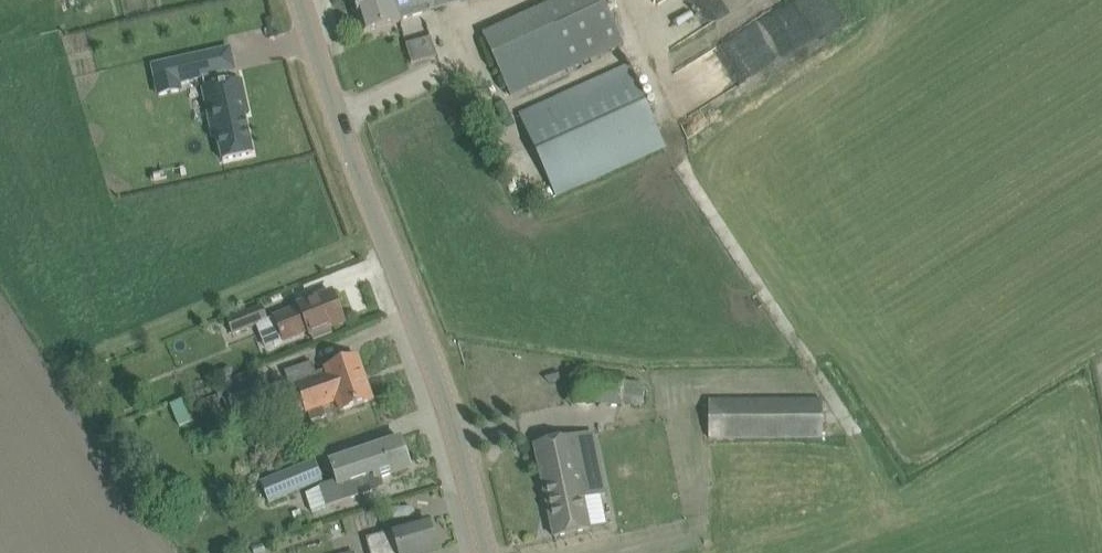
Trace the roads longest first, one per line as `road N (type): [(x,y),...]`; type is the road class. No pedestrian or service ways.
road 1 (tertiary): [(474,552),(442,421),(386,255),(321,98),(297,0)]

